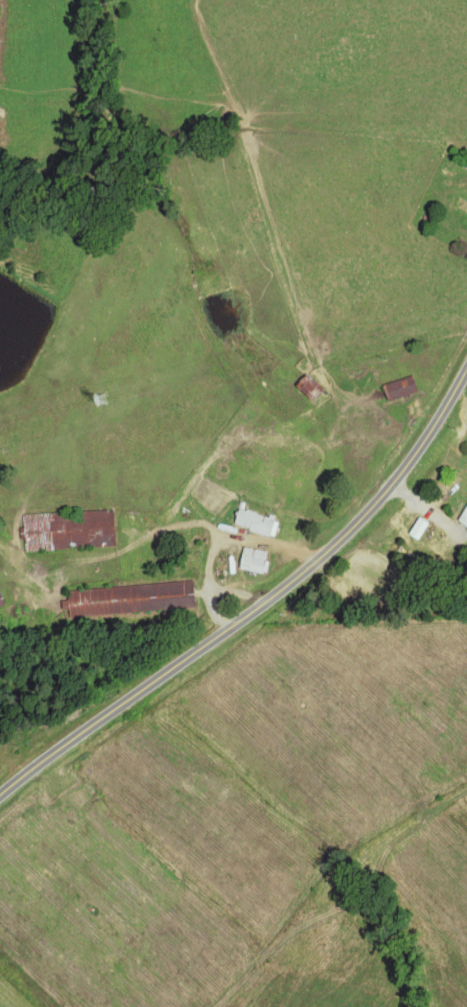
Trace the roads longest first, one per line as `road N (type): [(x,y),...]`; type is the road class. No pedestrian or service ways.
road 1 (residential): [(0,793),(317,562),(412,459),(466,367)]

